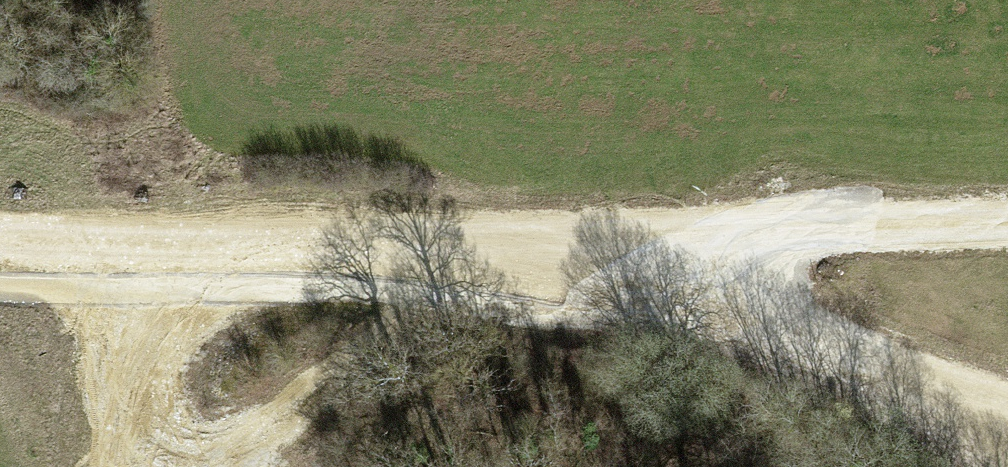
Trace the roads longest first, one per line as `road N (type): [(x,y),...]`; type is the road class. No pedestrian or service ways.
road 1 (track): [(1007,222),(833,224),(649,250),(0,246)]
road 2 (track): [(1007,410),(760,321),(649,250)]
road 3 (track): [(165,250),(105,466)]

